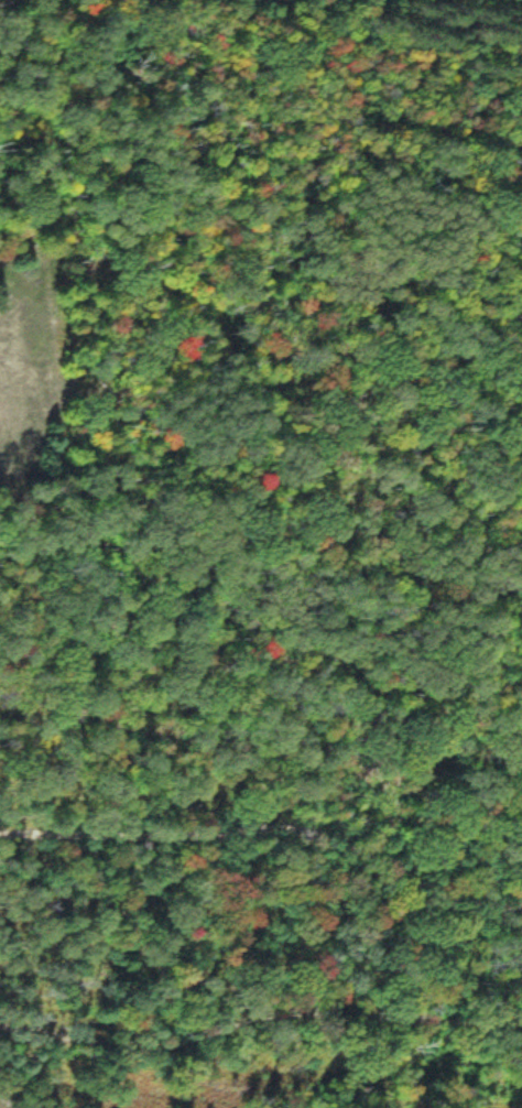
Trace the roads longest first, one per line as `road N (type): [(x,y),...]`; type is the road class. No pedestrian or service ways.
road 1 (track): [(254,0),(278,14),(314,79),(346,111),(417,135),(521,143)]

